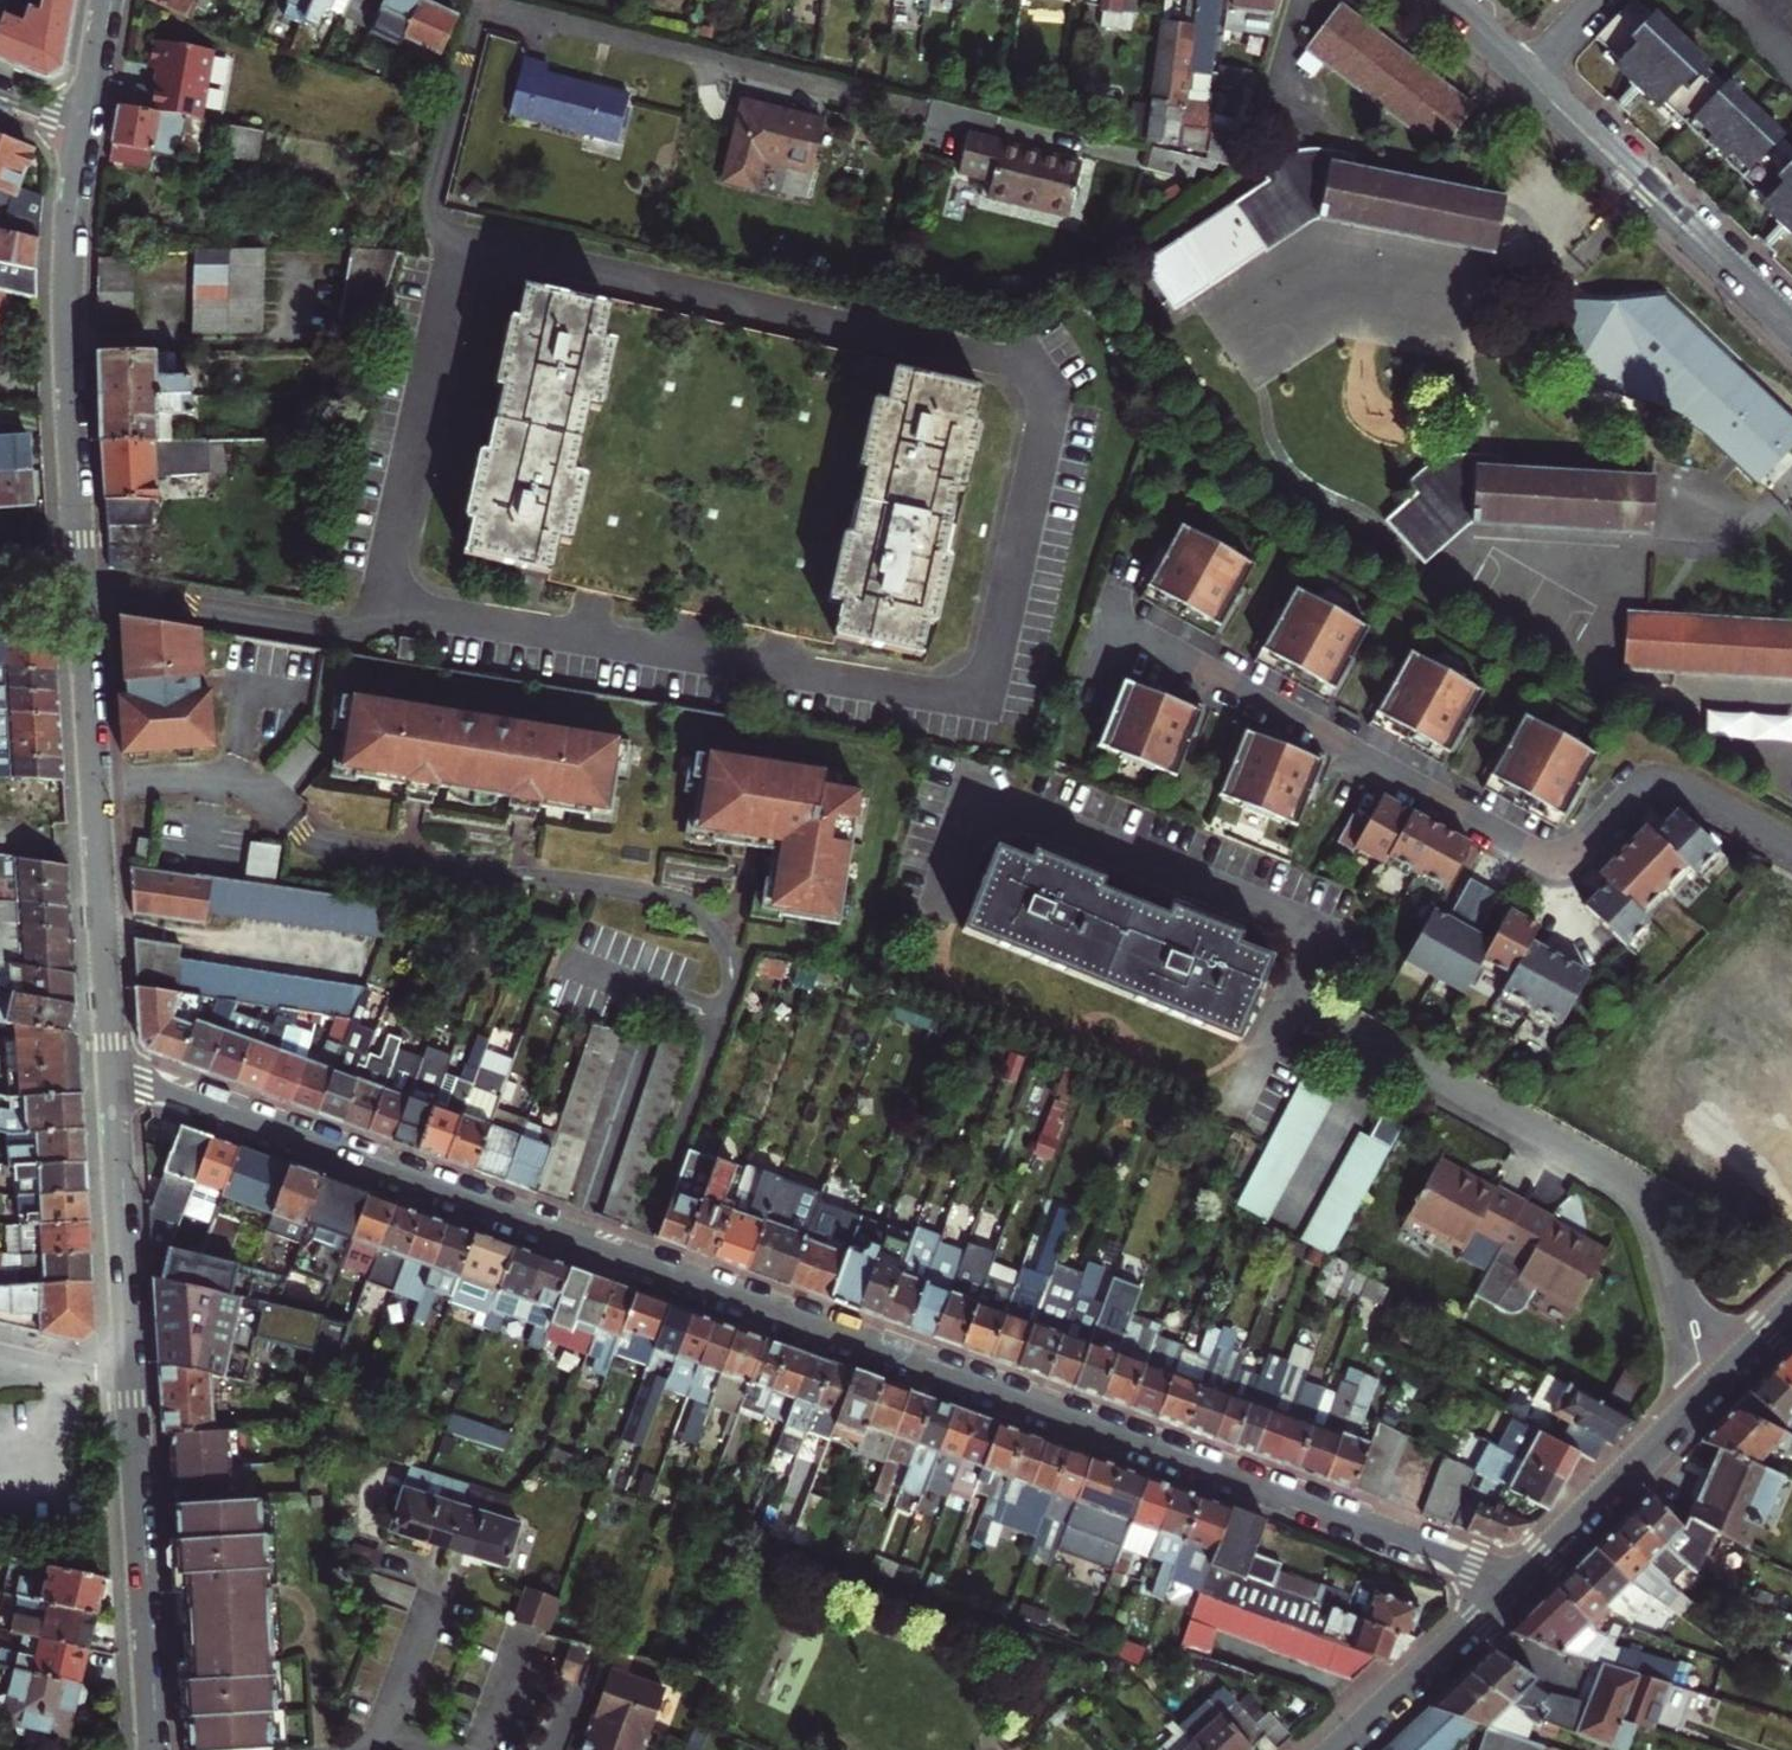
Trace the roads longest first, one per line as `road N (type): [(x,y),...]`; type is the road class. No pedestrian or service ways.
road 1 (residential): [(1513,1584),(108,1073)]
road 2 (residential): [(1791,844),(1656,776),(1564,865),(1114,628)]
road 3 (residential): [(1293,1000),(1317,930),(977,797),(941,902)]
road 4 (residential): [(1710,1388),(1645,1206),(1619,1180),(1382,1052)]
road 5 (tertiary): [(108,1073),(78,589)]
road 6 (tertiary): [(1791,330),(1444,0)]
road 7 (tertiary): [(78,589),(64,305),(80,133)]
road 8 (tertiary): [(148,1749),(124,1380)]
road 9 (tertiary): [(124,1380),(108,1073)]
road 10 (tertiary): [(1513,1584),(1710,1388)]
road 11 (tertiary): [(1333,1749),(1513,1584)]
road 12 (residential): [(1382,1052),(1286,1227)]
road 13 (tertiary): [(80,133),(102,0)]
road 14 (residential): [(0,1356),(124,1380)]

